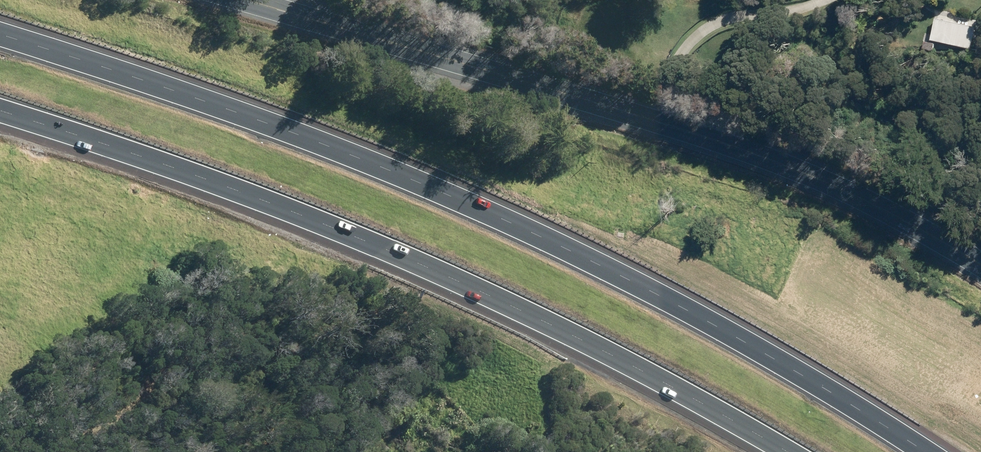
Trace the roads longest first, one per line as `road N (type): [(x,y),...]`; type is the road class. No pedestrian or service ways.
road 1 (motorway): [(0,33),(303,134),(674,299),(929,451)]
road 2 (motorway): [(783,451),(687,394),(346,239),(0,110)]
road 3 (secondary): [(980,271),(866,203),(646,118),(262,0)]

